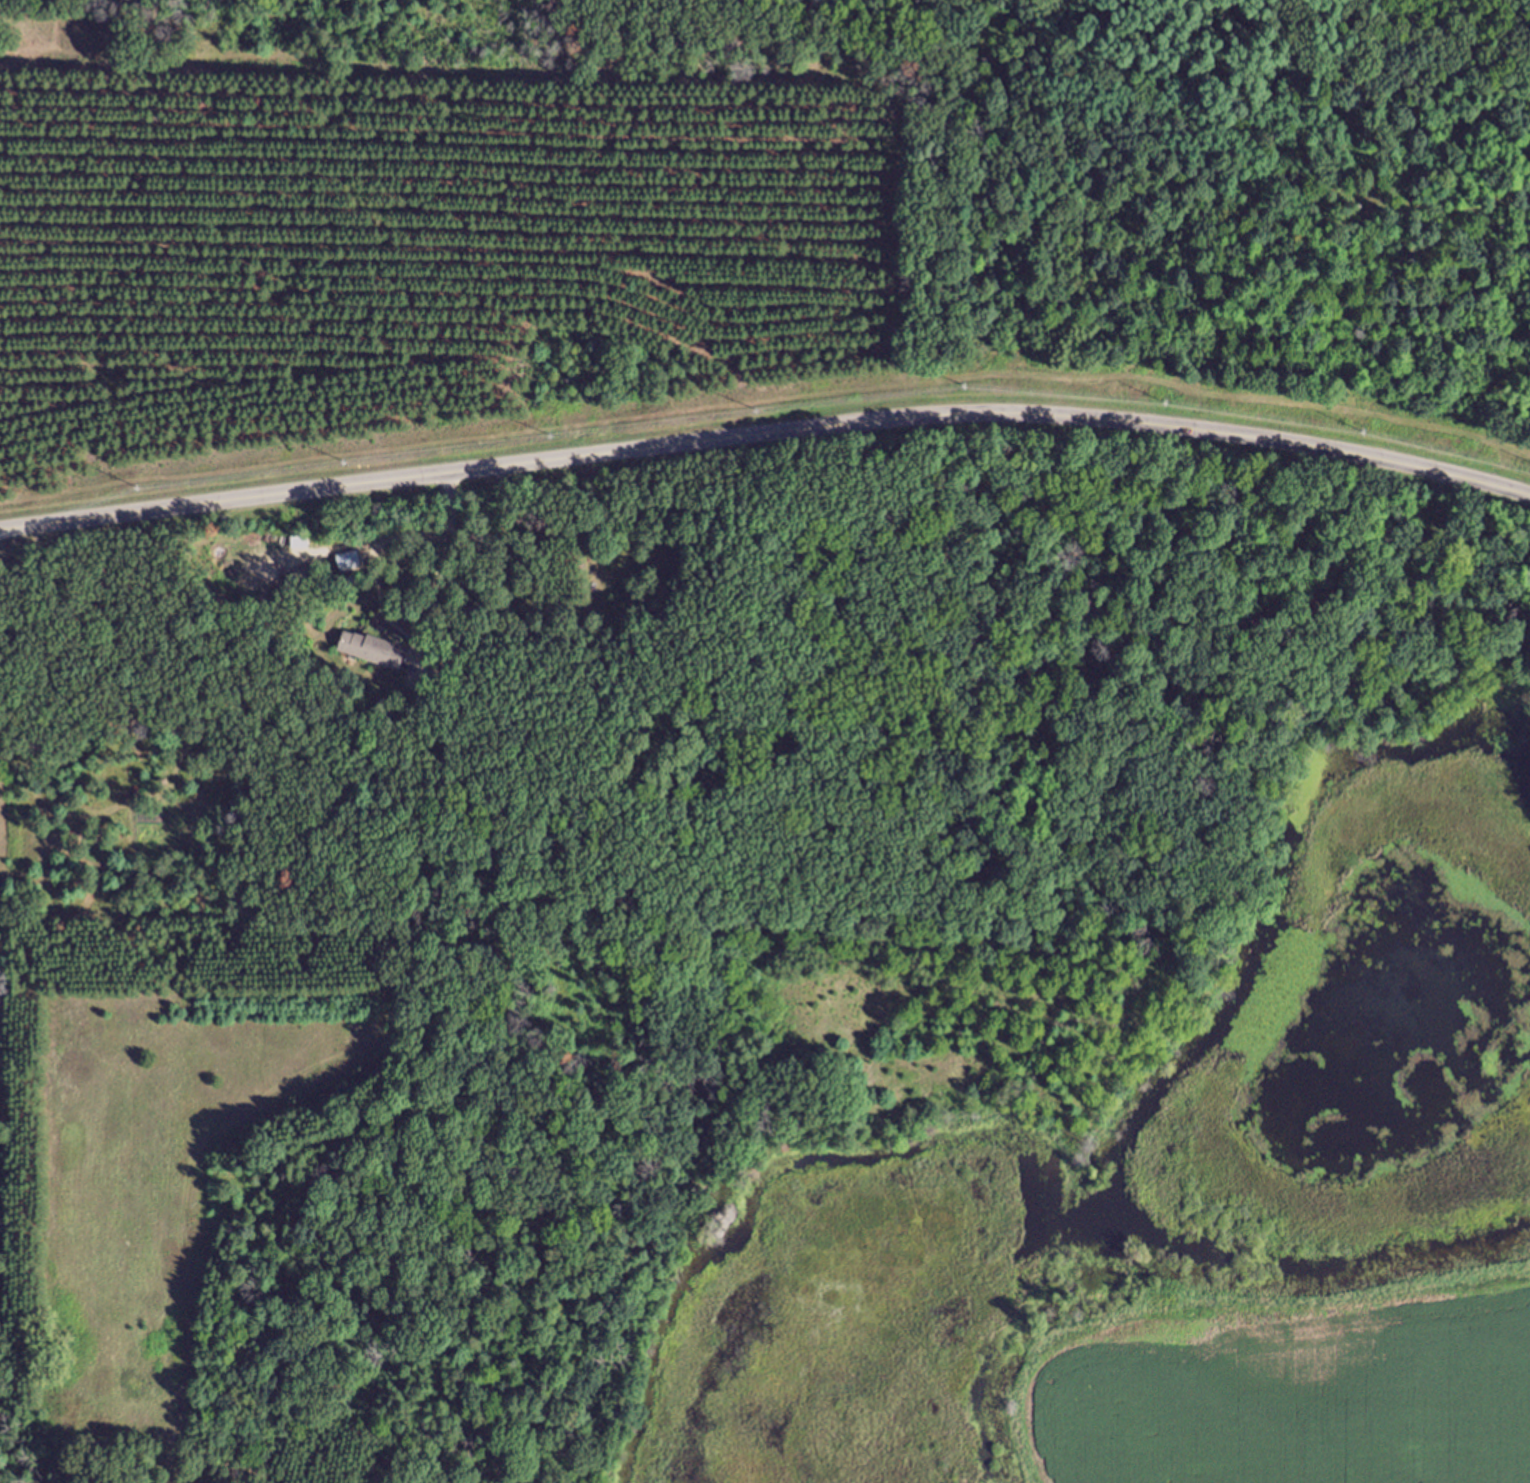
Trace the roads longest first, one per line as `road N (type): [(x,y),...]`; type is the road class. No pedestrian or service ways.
road 1 (secondary): [(0,532),(747,439),(1012,416),(1274,440),(1390,459),(1529,498)]

